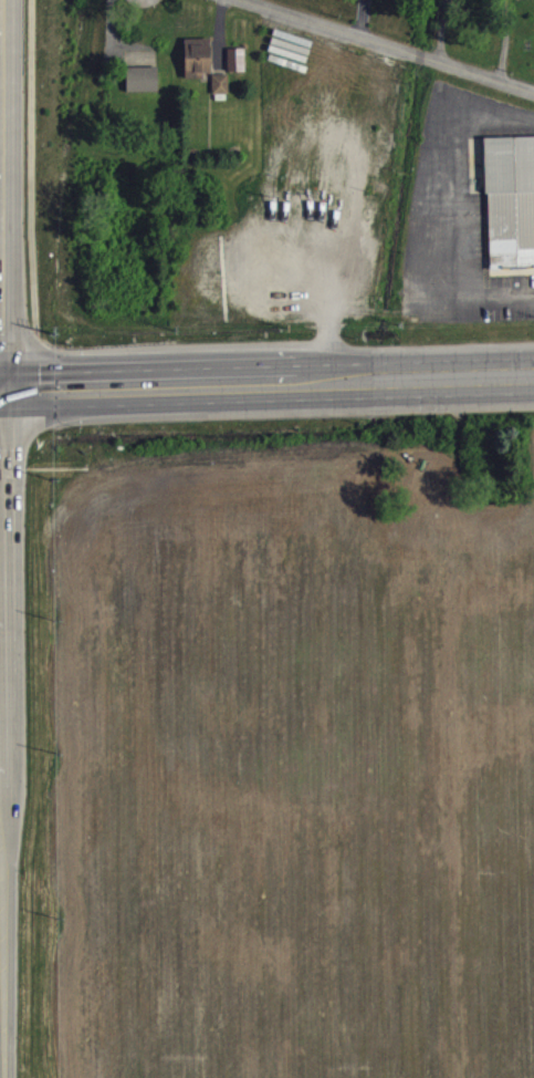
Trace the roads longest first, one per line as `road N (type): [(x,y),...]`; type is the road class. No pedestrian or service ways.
road 1 (primary): [(533,372),(0,386)]
road 2 (secondary): [(0,596),(8,1077)]
road 3 (residential): [(243,0),(533,93)]

